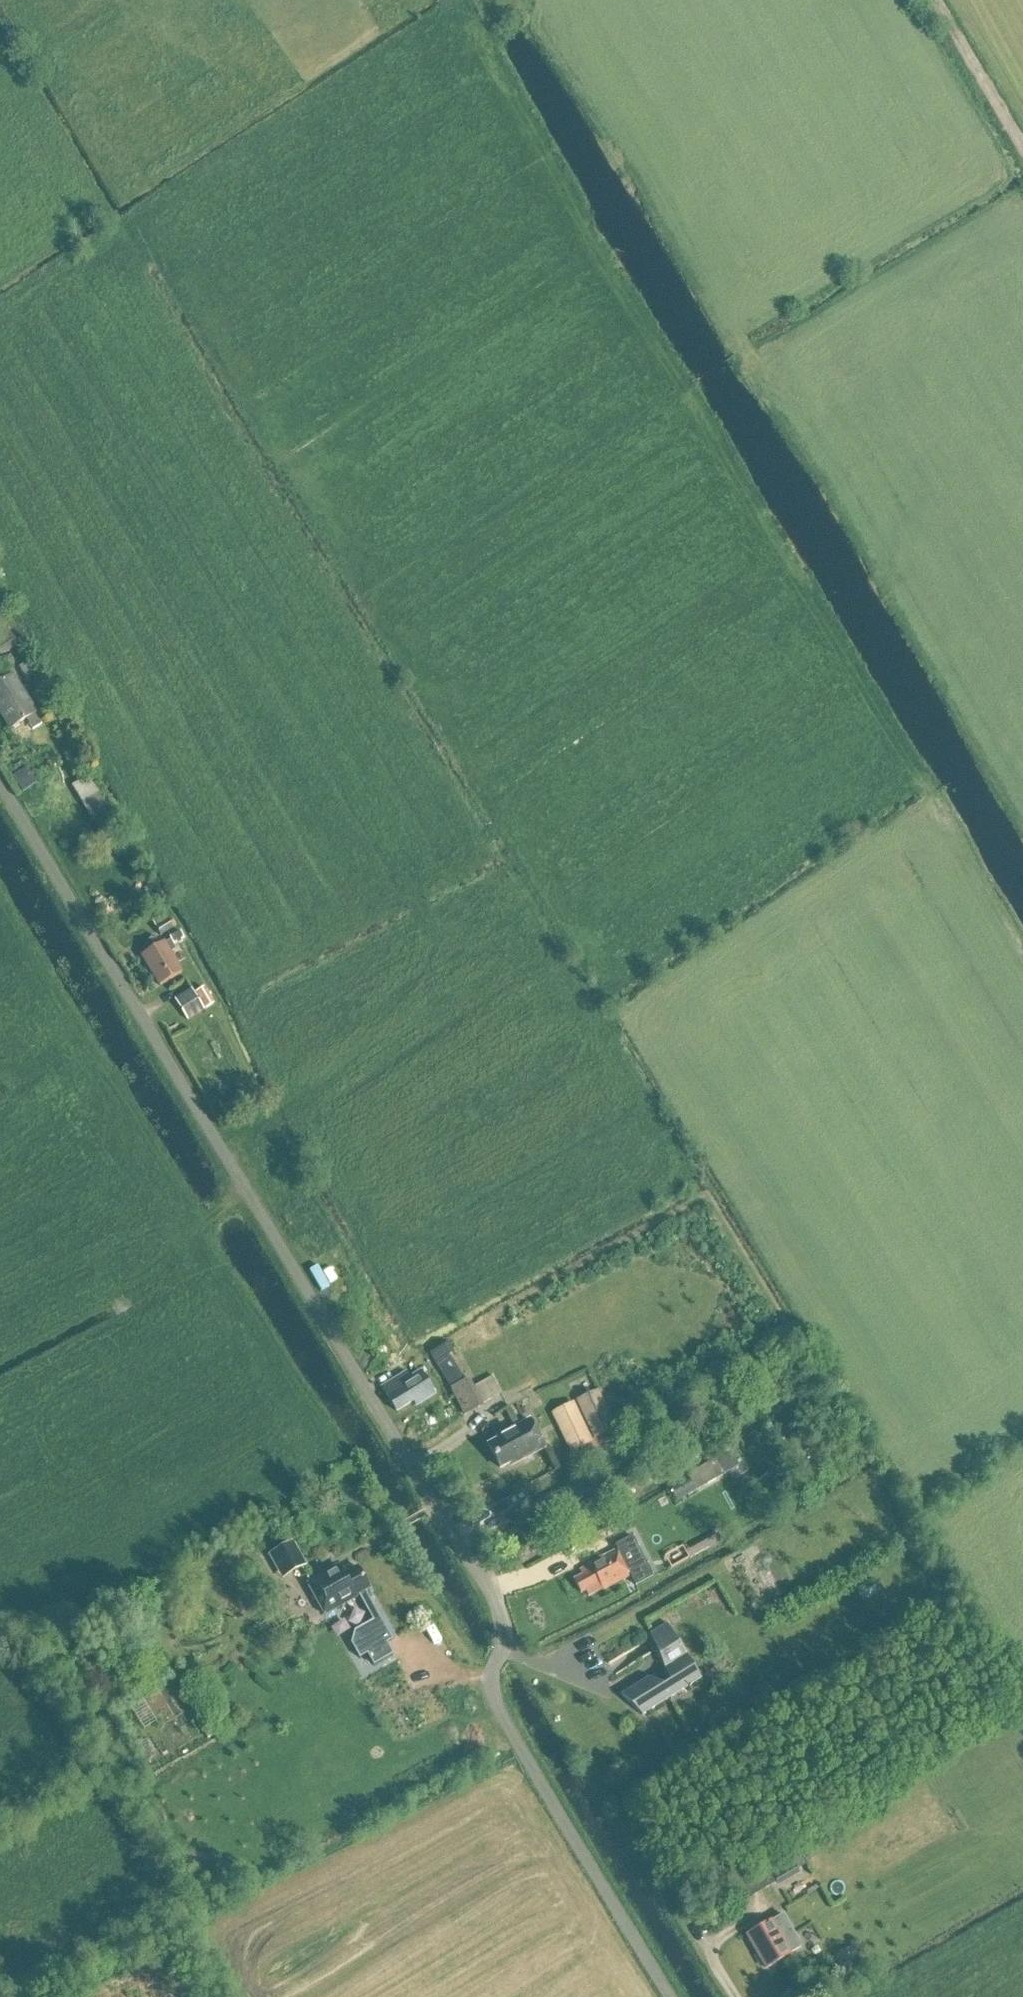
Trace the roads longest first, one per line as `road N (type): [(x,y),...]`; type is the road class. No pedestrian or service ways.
road 1 (unclassified): [(669,1996),(495,1709),(490,1677),(501,1621),(482,1579),(0,795)]
road 2 (track): [(937,0),(1022,143)]

